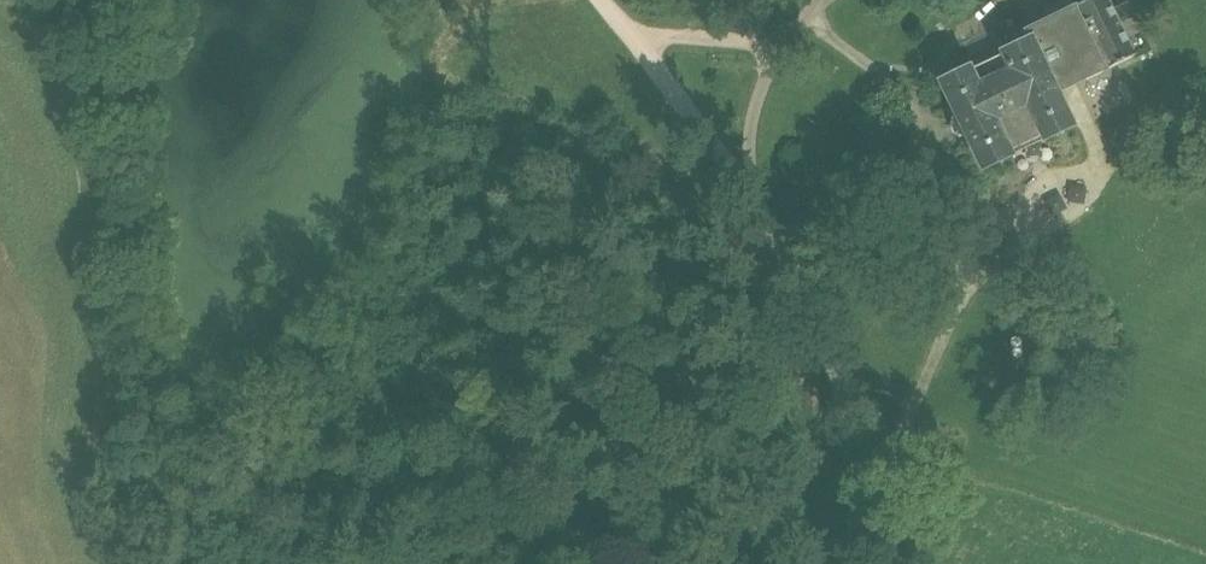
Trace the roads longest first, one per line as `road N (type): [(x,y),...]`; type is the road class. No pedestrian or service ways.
road 1 (unclassified): [(856,563),(860,474),(851,414),(761,205),(750,160),(752,111),(785,44)]
road 2 (track): [(1095,129),(1099,174),(1016,240),(962,297),(917,392),(862,563)]
road 3 (track): [(761,205),(602,0)]
road 4 (unclassified): [(639,38),(785,44)]

